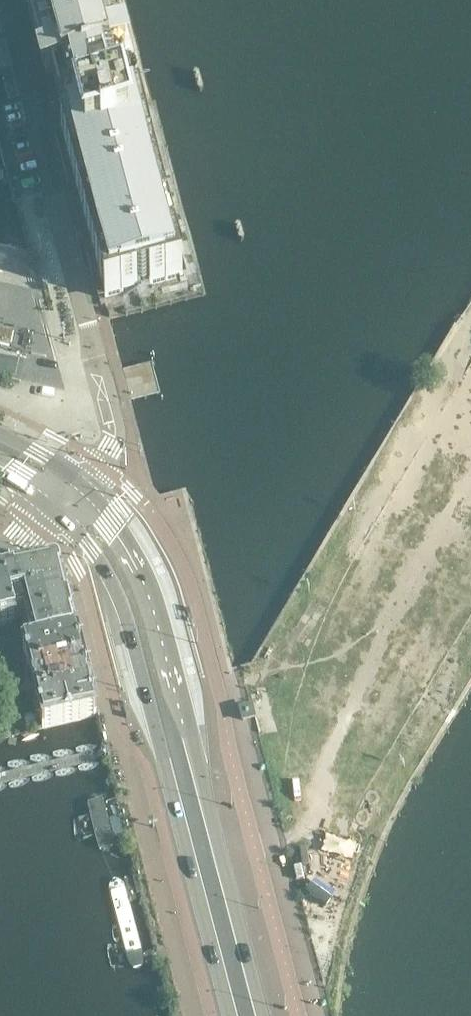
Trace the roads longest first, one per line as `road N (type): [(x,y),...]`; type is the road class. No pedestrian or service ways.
road 1 (primary): [(263,1015),(166,649),(135,563),(83,484)]
road 2 (primary): [(56,510),(90,547),(128,621),(229,1015)]
road 3 (residential): [(83,484),(104,464),(114,421),(7,0)]

